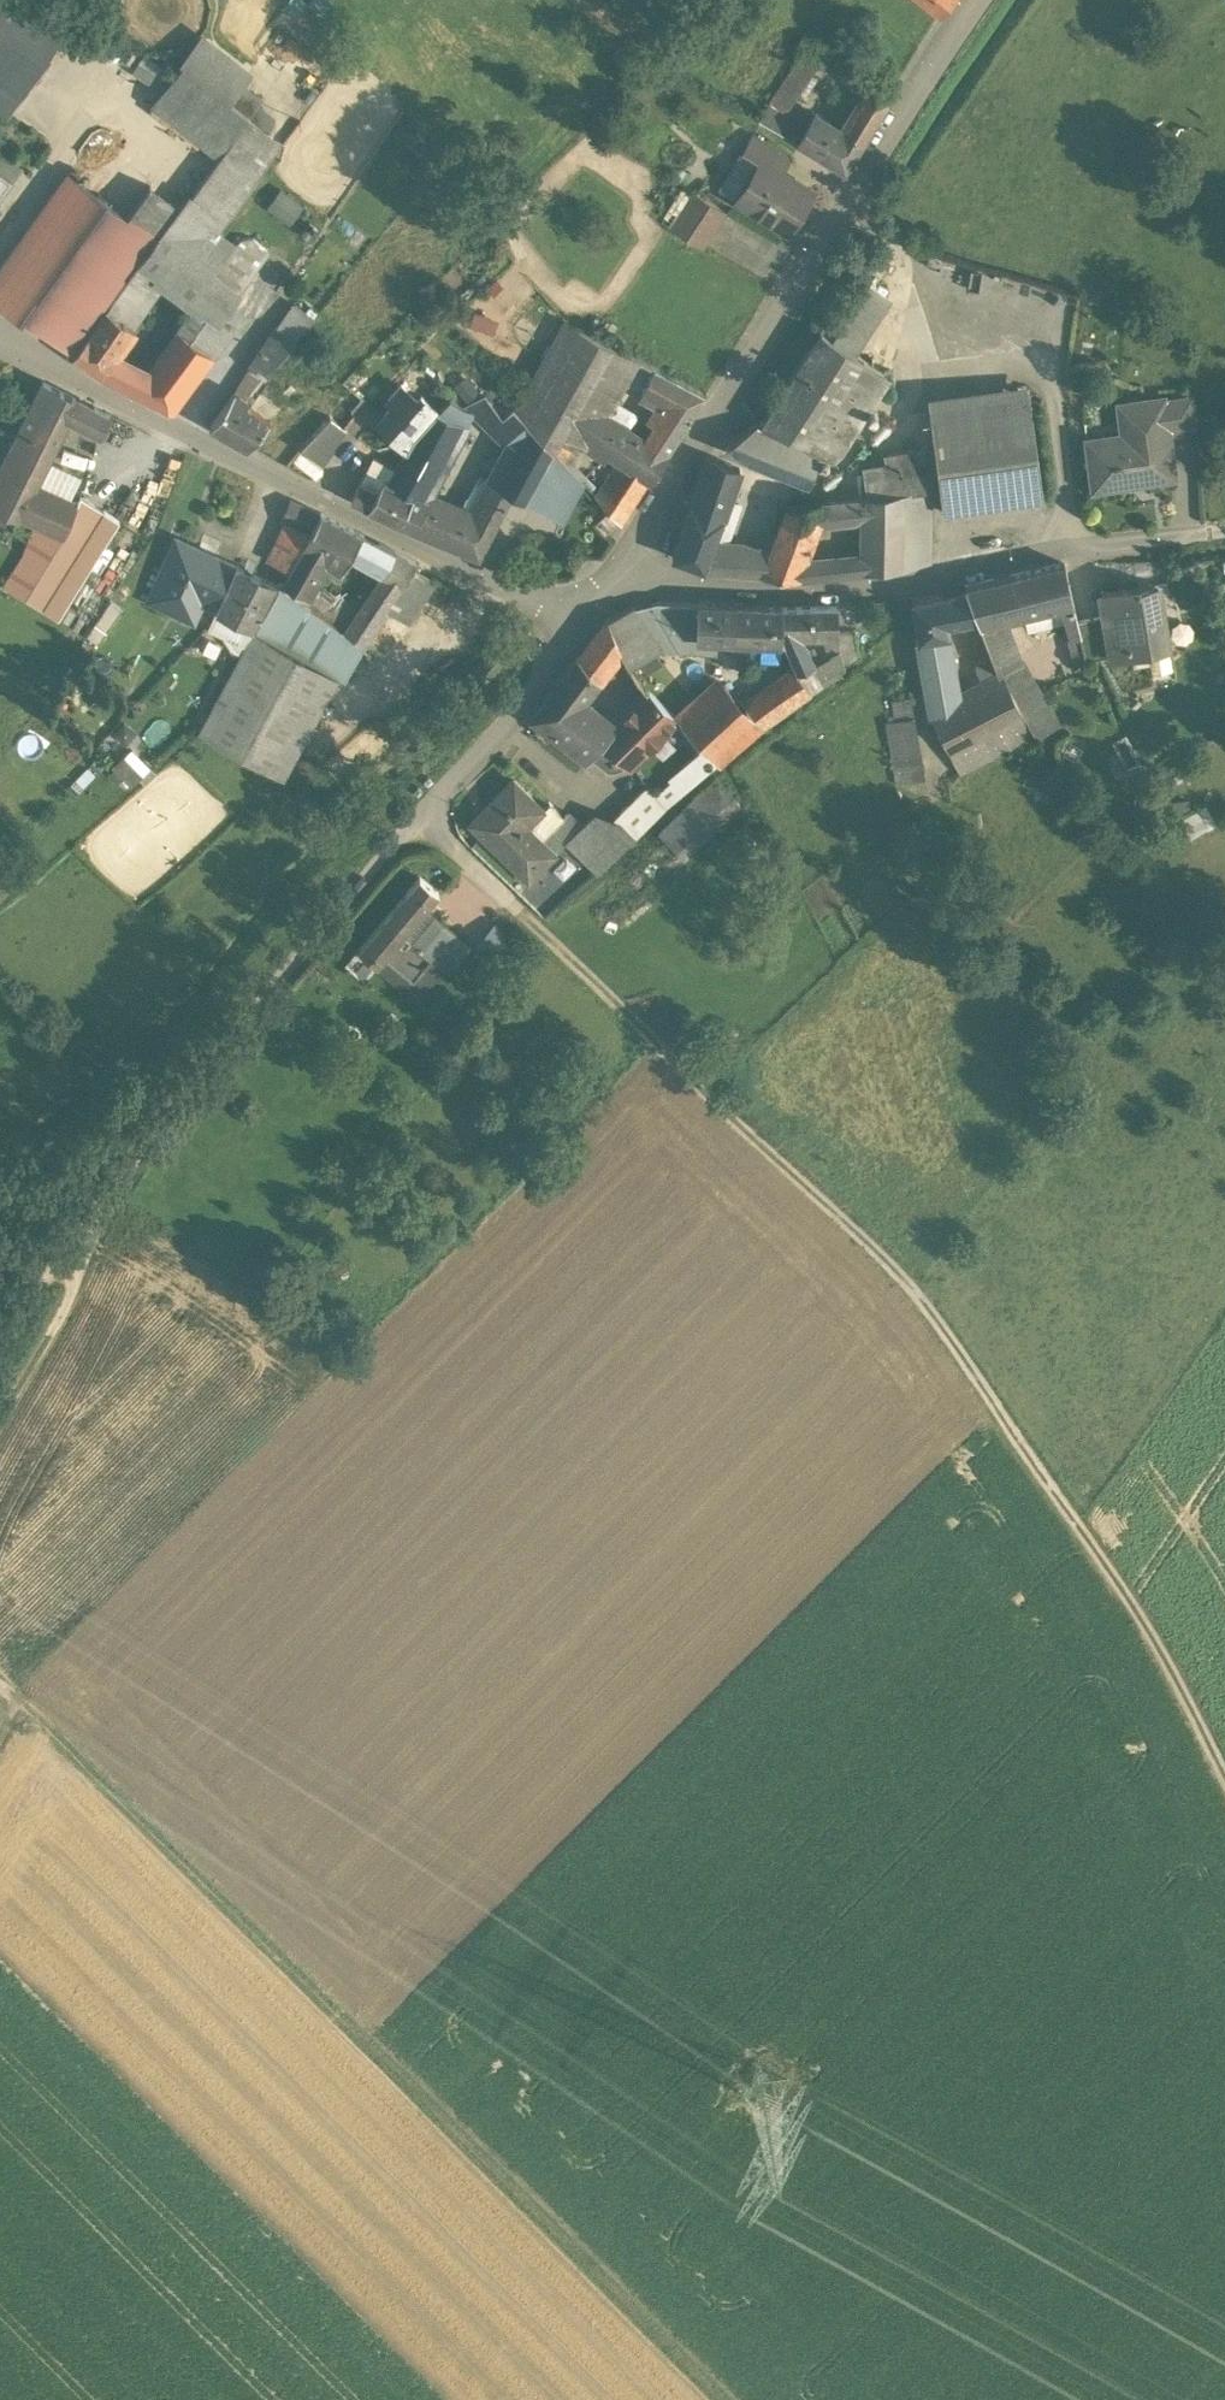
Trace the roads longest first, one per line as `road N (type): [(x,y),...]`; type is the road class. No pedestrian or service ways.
road 1 (track): [(1224,1760),(1094,1544),(918,1293),(814,1204),(425,816)]
road 2 (track): [(725,2399),(65,1737),(0,1690)]
road 3 (track): [(905,585),(933,762),(1074,1151),(941,1325)]
road 4 (track): [(0,1391),(111,1238),(146,1150),(425,816)]
road 5 (residential): [(620,575),(979,0)]
road 6 (residential): [(0,342),(321,511),(571,630)]
road 7 (residential): [(620,575),(688,587),(905,585),(1049,552),(1224,533)]
road 8 (track): [(0,1486),(98,1307),(88,1269)]
road 9 (residential): [(425,816),(571,630)]

